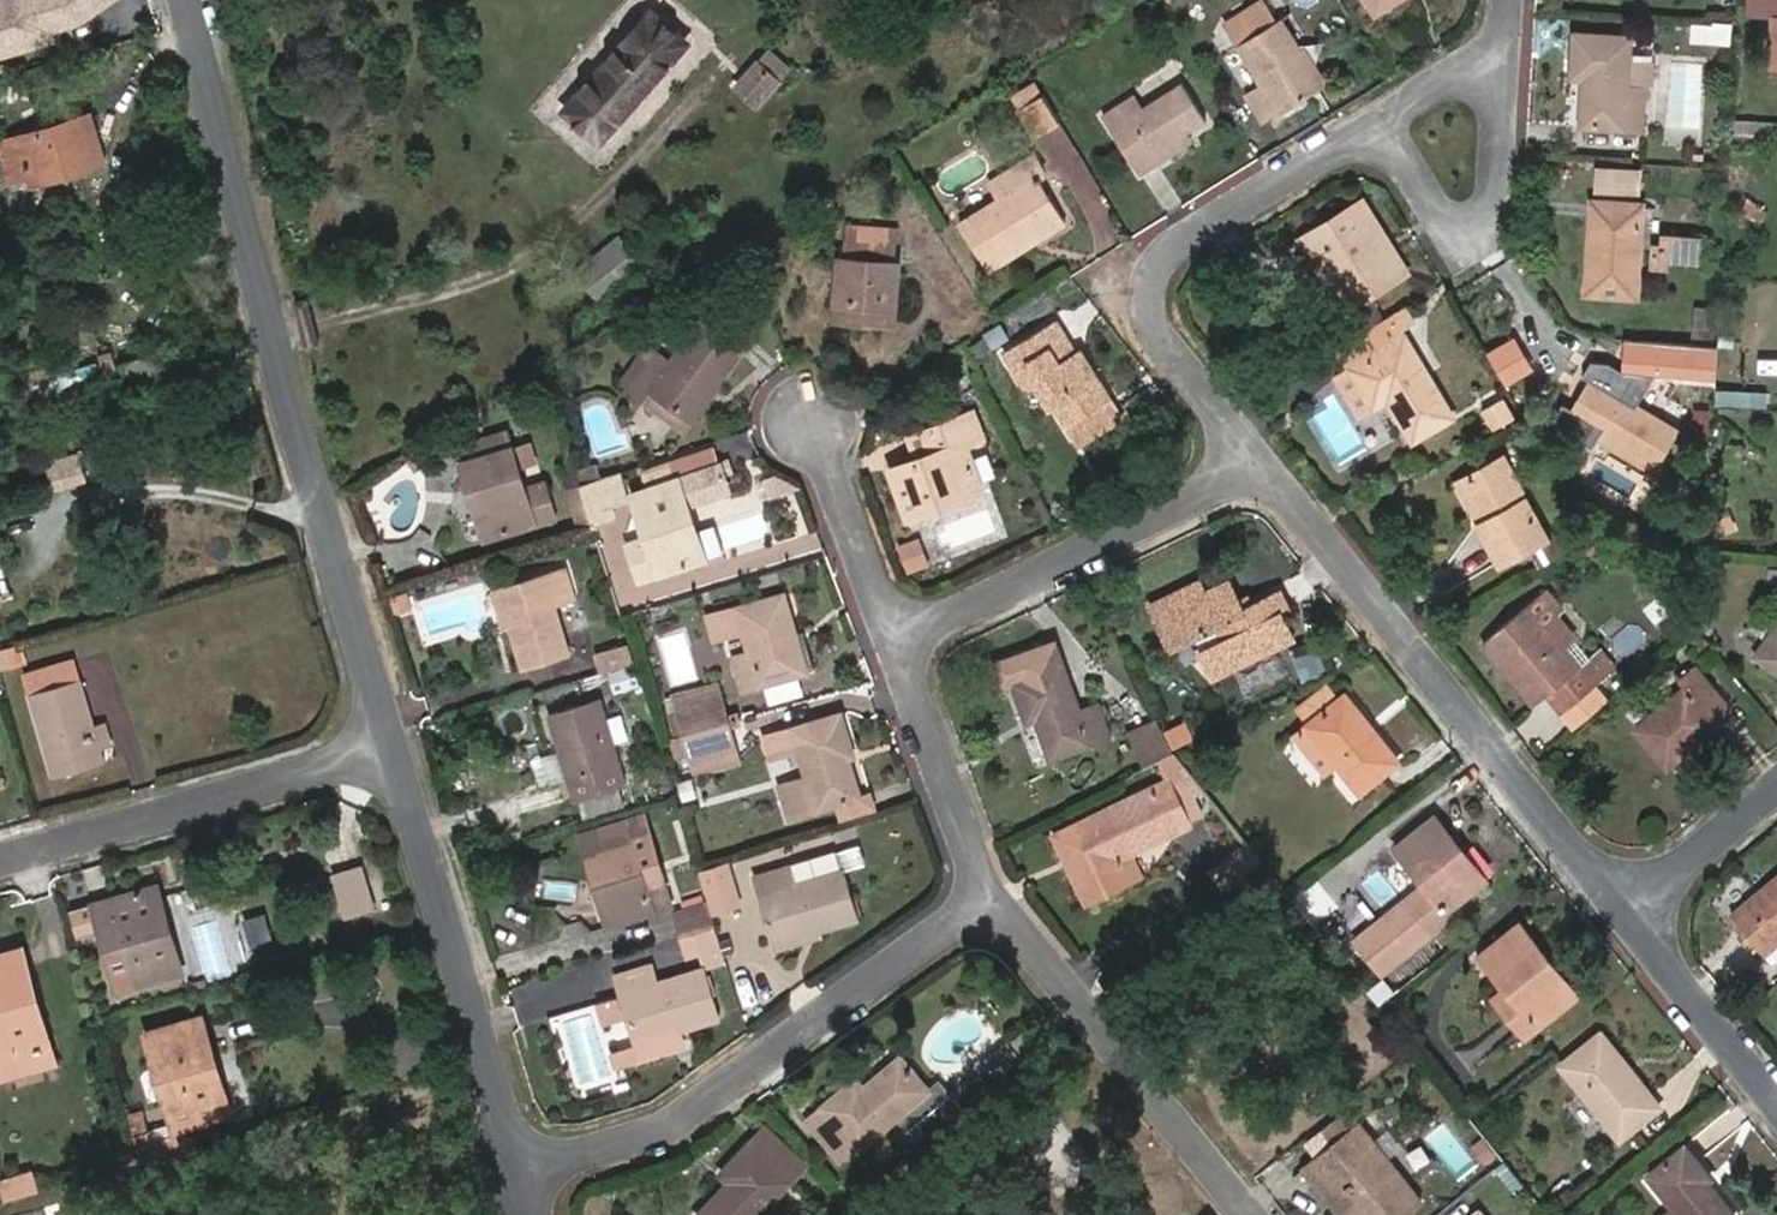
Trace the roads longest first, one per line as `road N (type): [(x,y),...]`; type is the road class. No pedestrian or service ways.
road 1 (residential): [(396,755),(277,360),(187,0)]
road 2 (residential): [(1264,463),(1630,906)]
road 3 (residential): [(989,896),(685,1119),(519,1173)]
road 4 (residential): [(1380,116),(1194,231),(1154,278),(1155,313),(1172,344),(1264,463)]
road 5 (residential): [(519,1173),(396,755)]
road 6 (residential): [(989,896),(1251,1214)]
road 7 (residential): [(0,864),(396,755)]
road 8 (residential): [(1264,463),(894,637)]
road 9 (residential): [(1380,116),(1453,229),(1465,238),(1488,233),(1497,209),(1510,35)]
road 10 (residential): [(894,637),(989,896)]
road 11 (residential): [(1630,906),(1776,1094)]
road 12 (residential): [(816,424),(894,637)]
road 13 (residential): [(1630,906),(1776,784)]
road 14 (residential): [(1510,35),(1380,116)]

